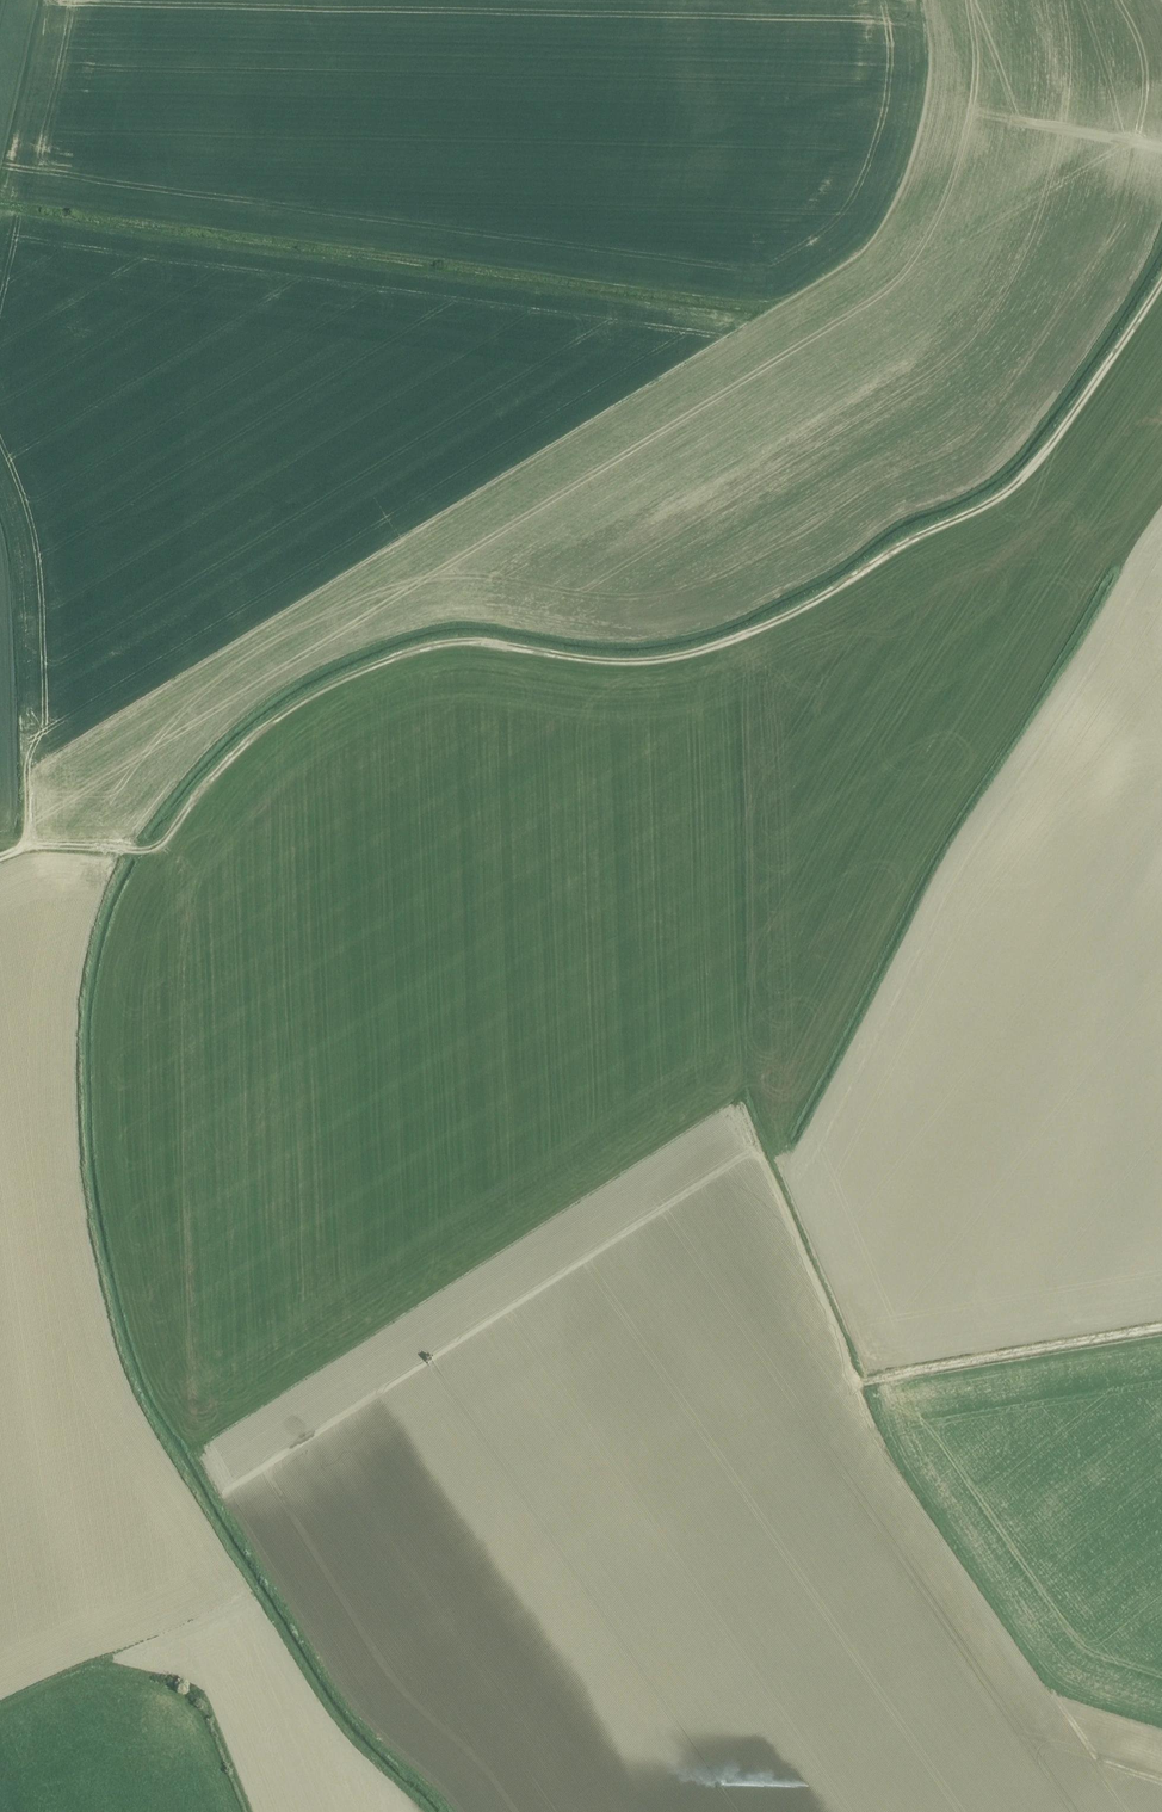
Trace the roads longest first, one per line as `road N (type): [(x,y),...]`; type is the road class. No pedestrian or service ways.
road 1 (track): [(0,857),(45,845),(156,850),(204,782),(271,720),(341,678),(418,647),(469,640),(654,660),(688,655),(784,615),(1009,490),(1067,421),(1161,281)]
road 2 (track): [(1161,1726),(1051,1687),(902,1473),(863,1387),(1161,1328)]

